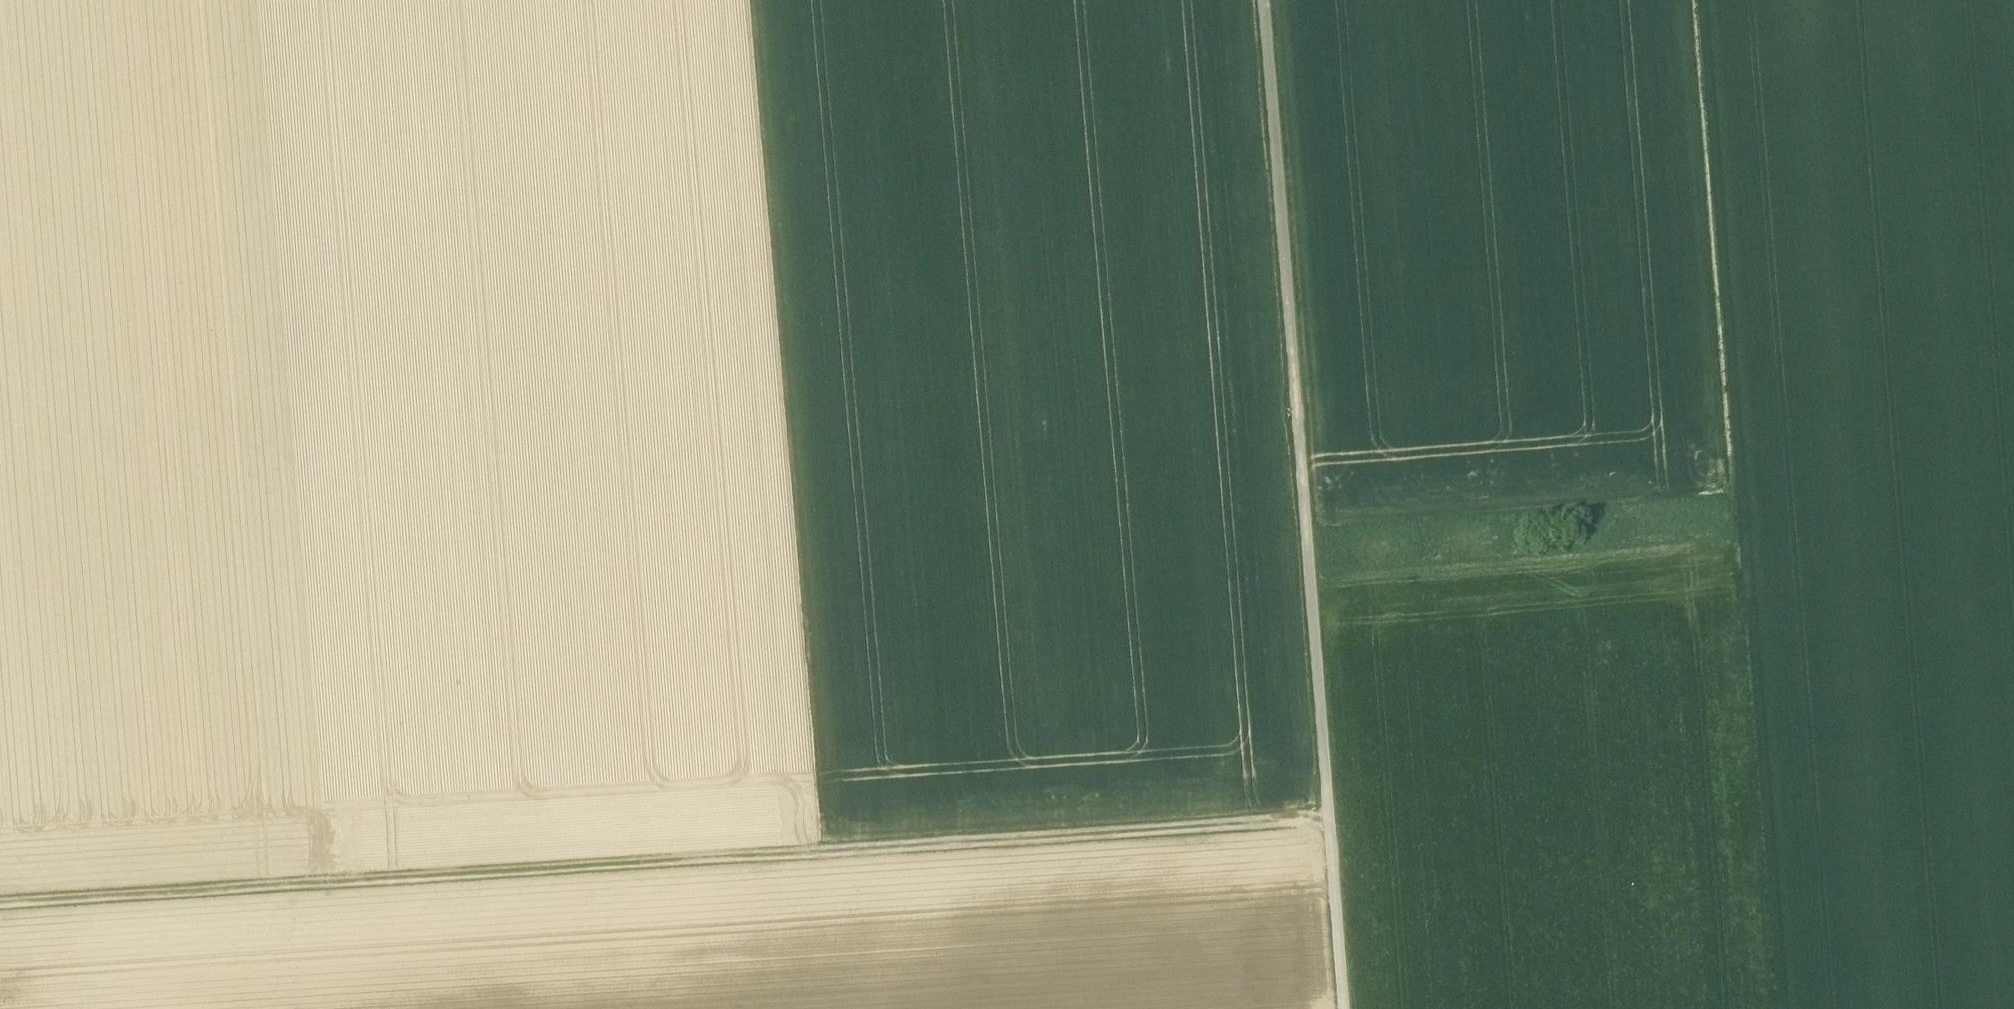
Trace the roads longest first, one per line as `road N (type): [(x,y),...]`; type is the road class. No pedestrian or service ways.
road 1 (track): [(1331,821),(0,904)]
road 2 (track): [(1266,0),(1331,821)]
road 3 (track): [(1346,1008),(1331,821)]

